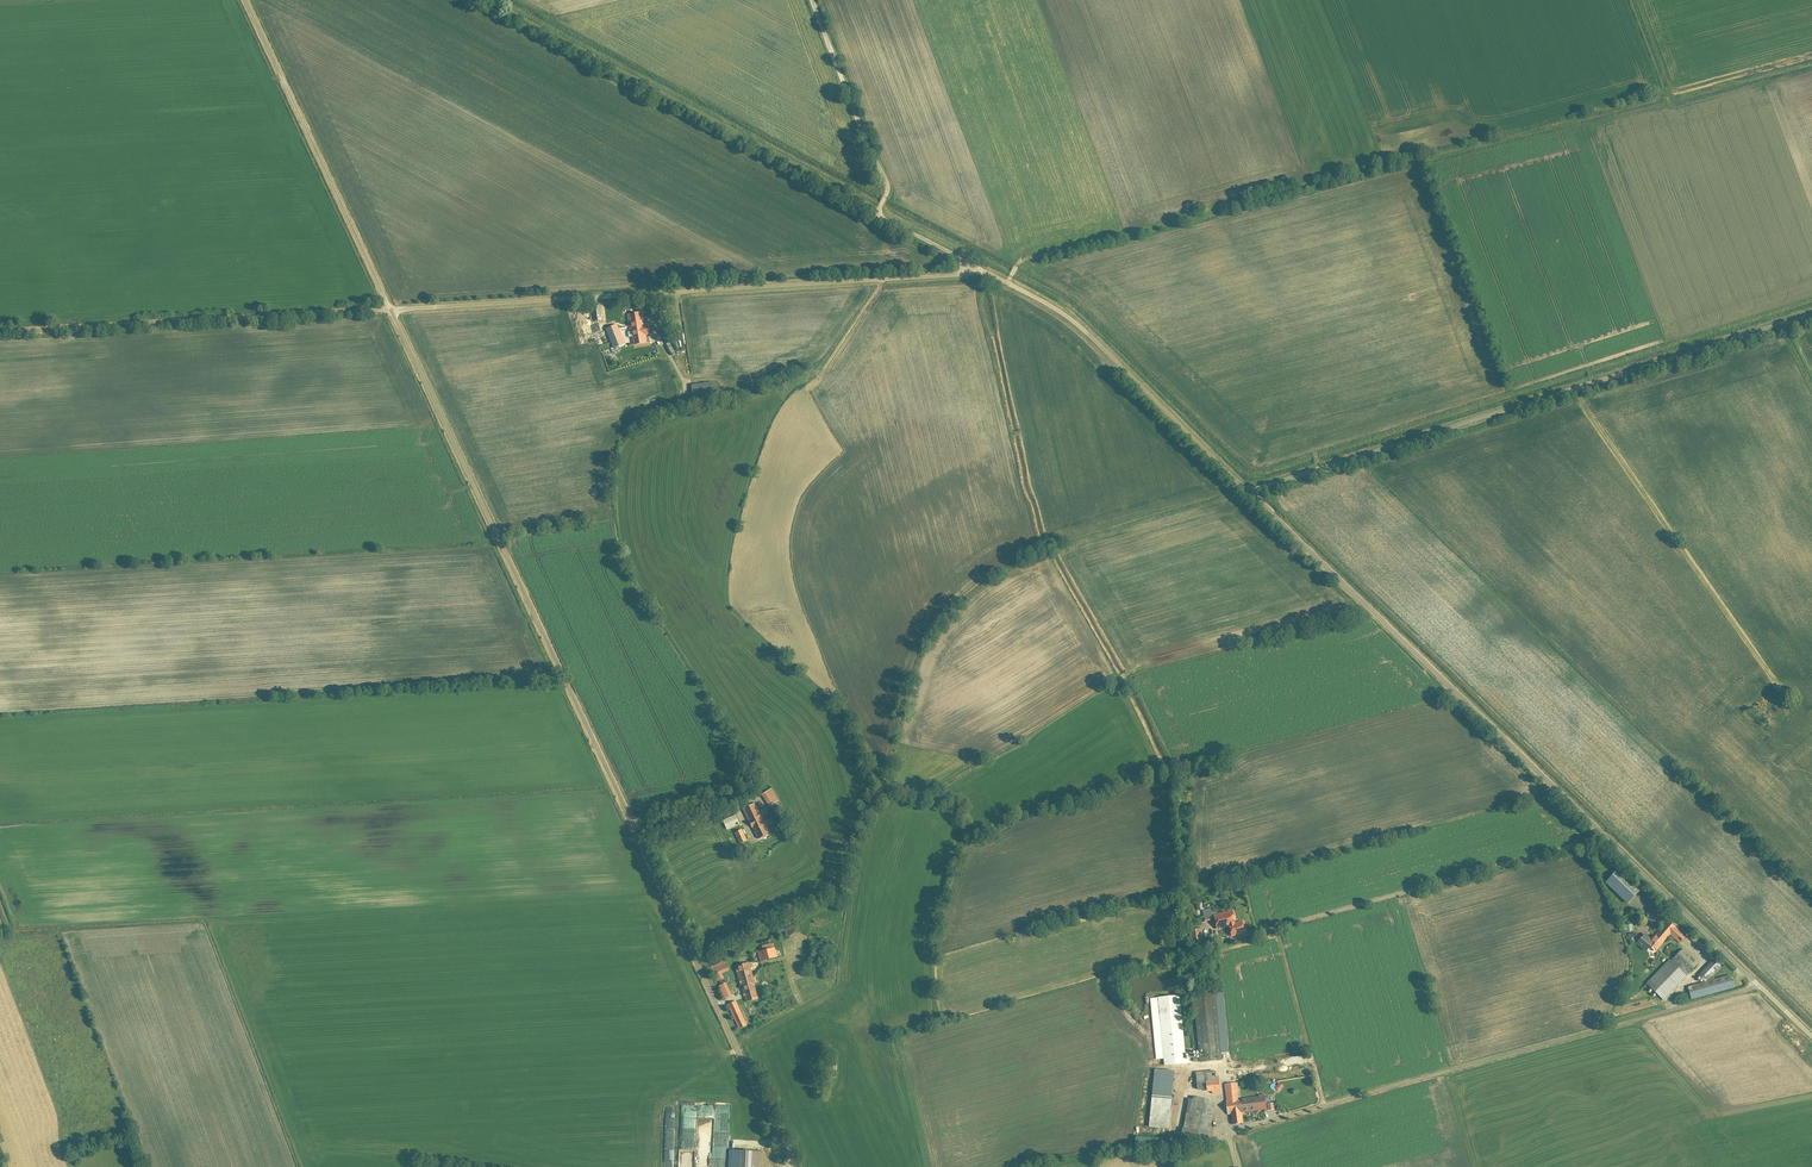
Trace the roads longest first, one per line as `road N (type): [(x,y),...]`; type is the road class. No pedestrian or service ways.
road 1 (residential): [(792,1166),(389,308)]
road 2 (track): [(1811,53),(1023,258),(1007,284)]
road 3 (residential): [(1811,1036),(1243,490)]
road 4 (unclassified): [(1811,314),(1243,490)]
road 5 (residential): [(972,266),(961,275),(389,308)]
road 6 (track): [(878,212),(482,0)]
road 7 (residential): [(389,308),(0,331)]
road 8 (residential): [(1243,490),(1048,303),(972,266)]
road 9 (residential): [(389,308),(245,0)]
road 10 (track): [(812,0),(886,197)]

